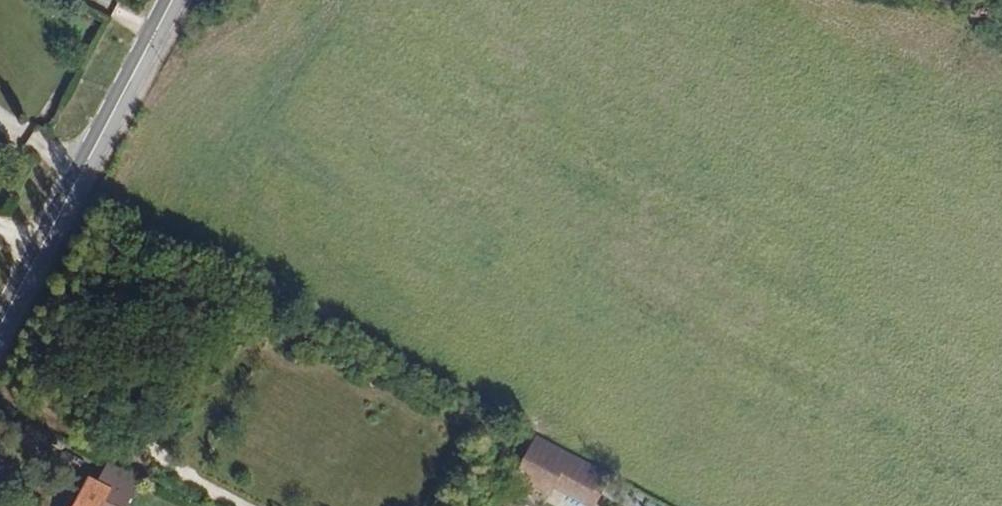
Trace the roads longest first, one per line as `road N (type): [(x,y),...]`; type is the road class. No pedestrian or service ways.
road 1 (secondary): [(0,324),(172,0)]

